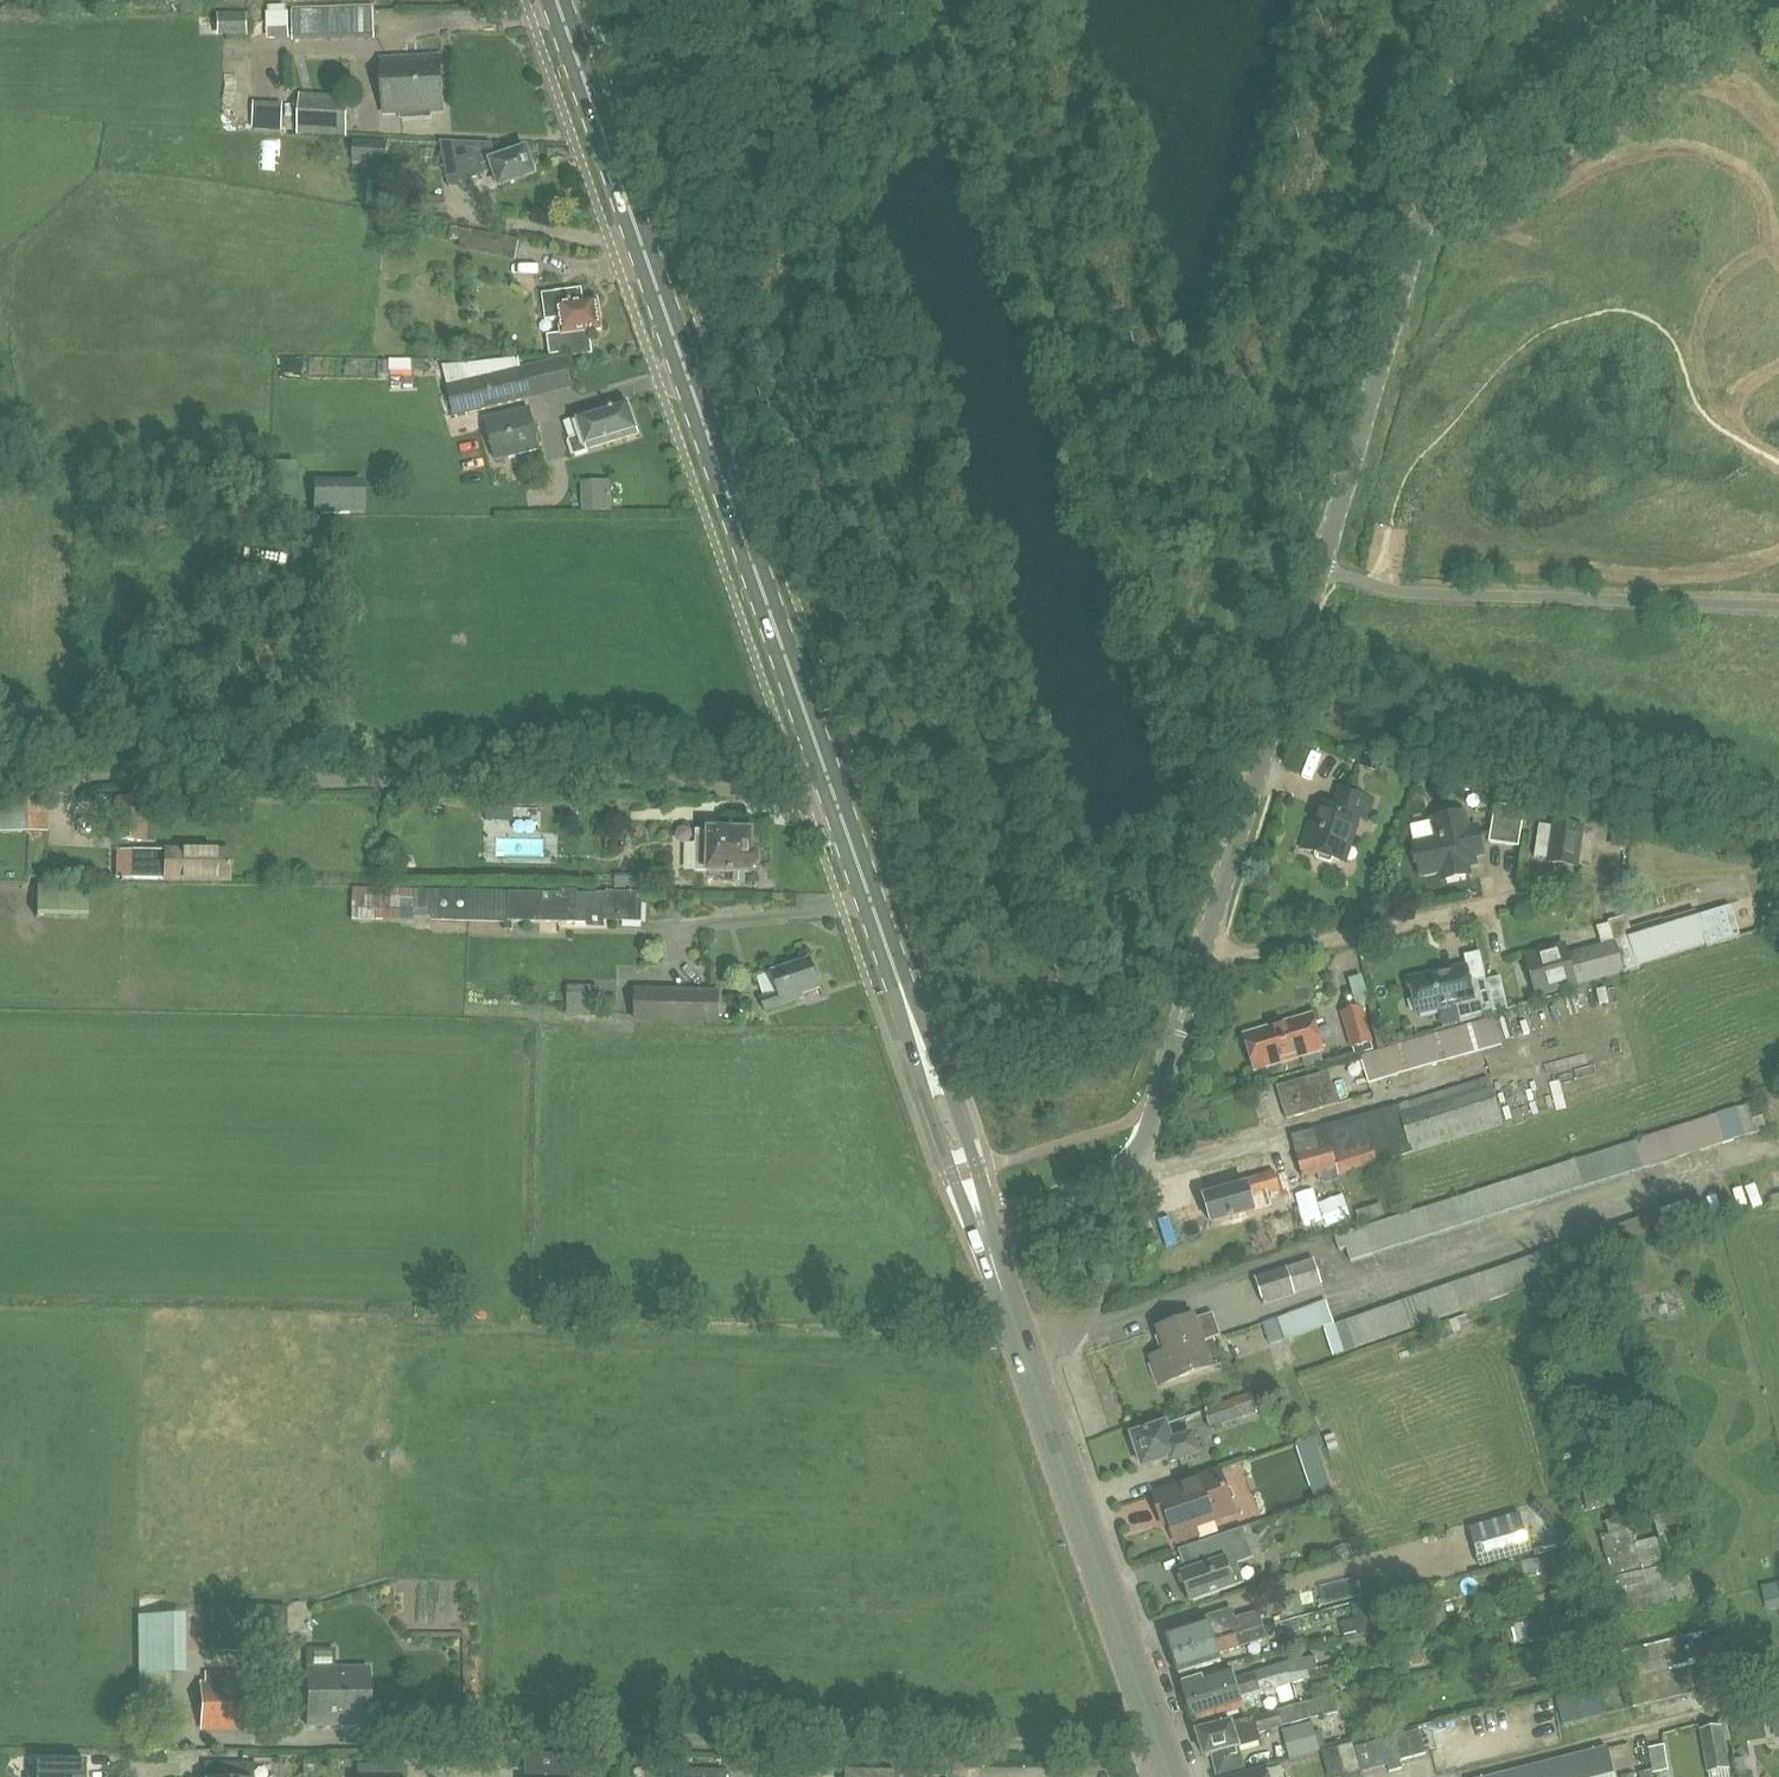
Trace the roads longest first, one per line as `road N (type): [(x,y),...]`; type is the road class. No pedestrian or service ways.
road 1 (unclassified): [(987,1235),(1116,1176),(1145,1153),(1482,0)]
road 2 (secondary): [(557,0),(987,1235)]
road 3 (track): [(1267,744),(1191,718),(941,0)]
road 4 (secondary): [(1172,1776),(987,1235)]
road 5 (track): [(1742,0),(1418,224)]
road 6 (track): [(1472,1776),(1778,1695)]
road 7 (track): [(1778,867),(1614,876)]
road 8 (track): [(1633,1734),(1611,1635),(1651,1625)]
road 9 (track): [(1611,1635),(1586,1526),(1603,1522)]

